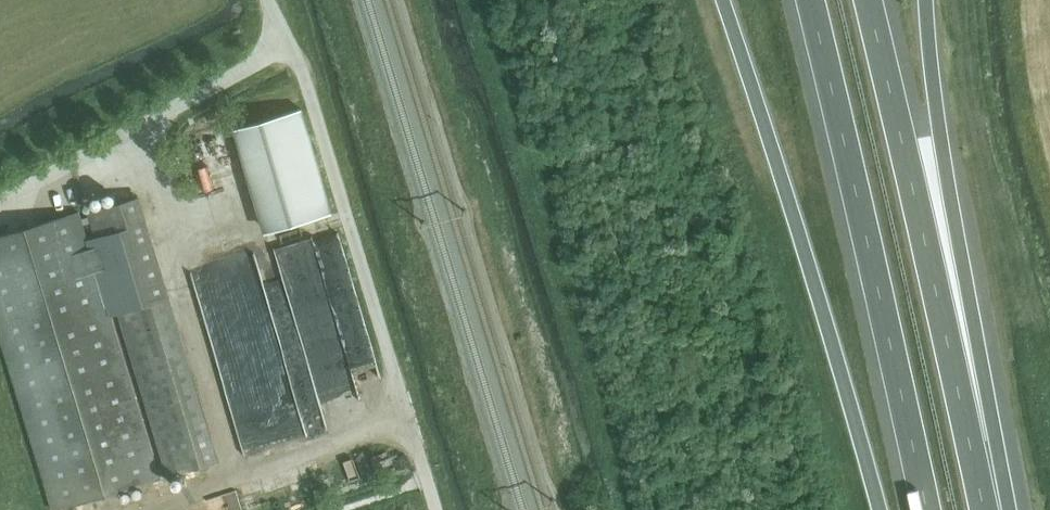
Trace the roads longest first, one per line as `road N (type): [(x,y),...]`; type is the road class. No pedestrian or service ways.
road 1 (motorway): [(723,0),(879,509)]
road 2 (motorway): [(986,509),(933,245),(872,0)]
road 3 (motorway): [(812,0),(926,509)]
road 4 (motorway): [(1010,509),(952,204),(925,0)]
road 5 (track): [(134,129),(240,476)]
road 6 (track): [(138,509),(406,418)]

